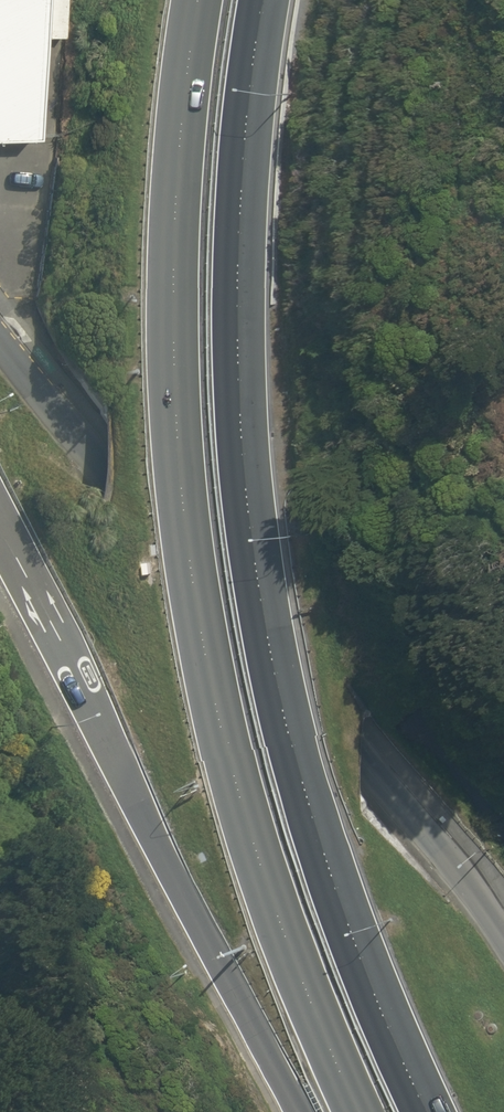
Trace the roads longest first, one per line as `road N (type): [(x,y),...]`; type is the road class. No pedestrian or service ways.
road 1 (motorway): [(264,0),(239,282),(242,423),(259,572),(321,844),(375,994),(429,1111)]
road 2 (motorway): [(360,1111),(317,1023),(257,851),(221,720),(196,573),(177,426),(173,271),(198,0)]
road 3 (trunk): [(0,348),(104,476),(436,844),(503,938)]
road 4 (trunk): [(301,1111),(0,528)]

